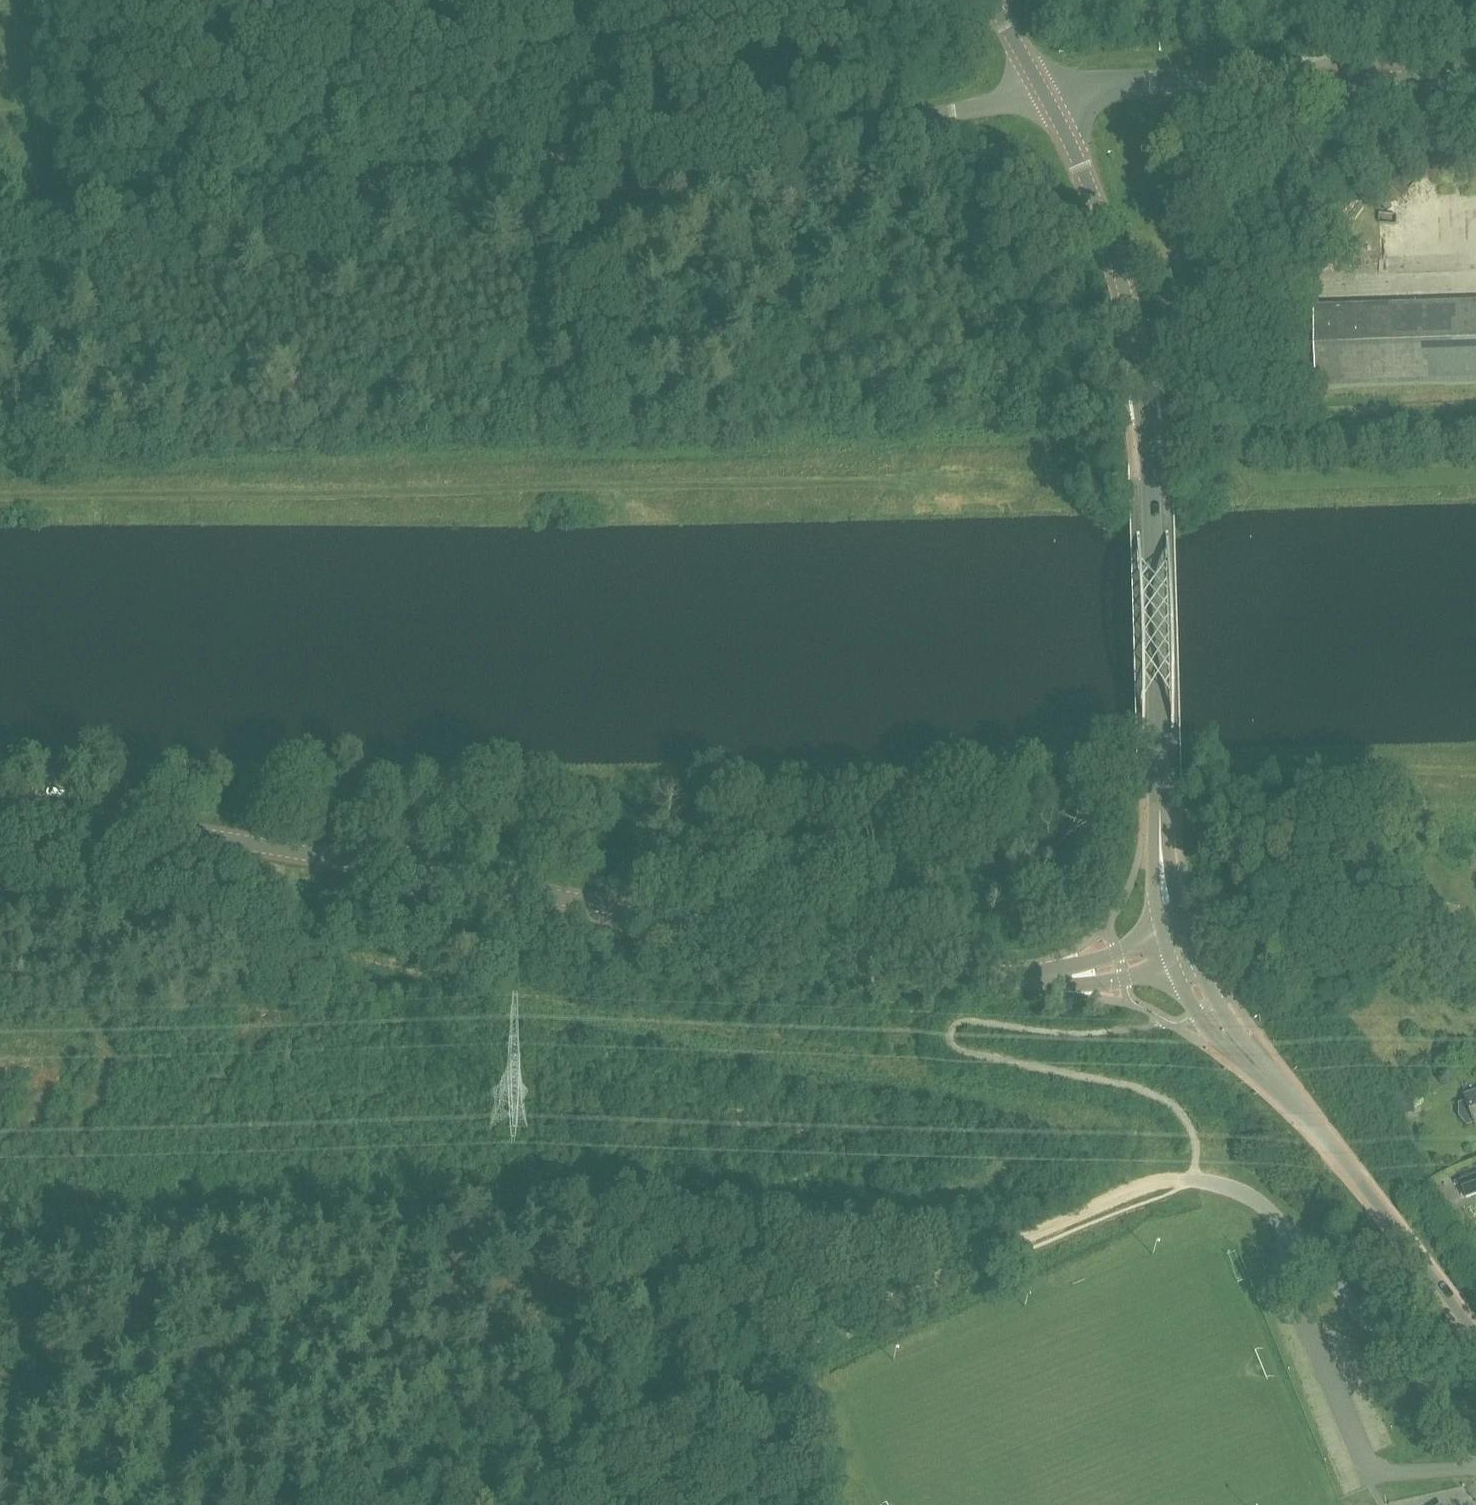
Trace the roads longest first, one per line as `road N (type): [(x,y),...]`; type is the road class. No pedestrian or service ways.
road 1 (secondary): [(0,815),(109,823),(1043,977)]
road 2 (unclassified): [(0,216),(673,160),(883,130),(1043,93)]
road 3 (track): [(461,1504),(994,1247),(1135,1190),(1195,1178)]
road 4 (secondary): [(1159,809),(1140,358),(1107,228),(1043,93)]
road 5 (secondary): [(1043,93),(1475,75)]
road 6 (unclassified): [(1475,1443),(1259,1203),(1195,1178)]
road 7 (tertiary): [(1475,1334),(1299,1102),(1258,1063)]
road 8 (tertiary): [(1171,962),(1203,1022),(1258,1063)]
road 9 (secondary): [(1043,977),(1123,979),(1171,962)]
road 10 (secondary): [(1164,935),(1043,977)]
road 11 (secondary): [(1159,809),(1153,867),(1164,935)]
road 12 (tertiary): [(1258,1063),(1193,954)]
road 13 (secondary): [(1183,928),(1159,809)]

